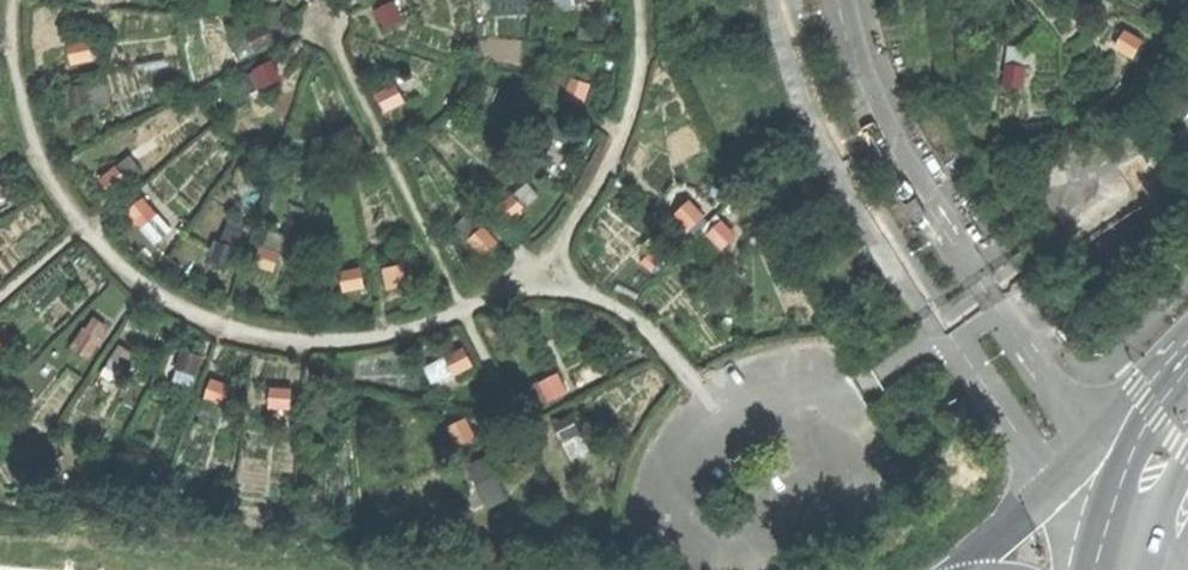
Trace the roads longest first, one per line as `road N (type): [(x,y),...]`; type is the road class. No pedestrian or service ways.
road 1 (unclassified): [(931,310),(1059,480)]
road 2 (unclassified): [(1097,444),(979,279)]
road 3 (trunk): [(1059,480),(963,569)]

